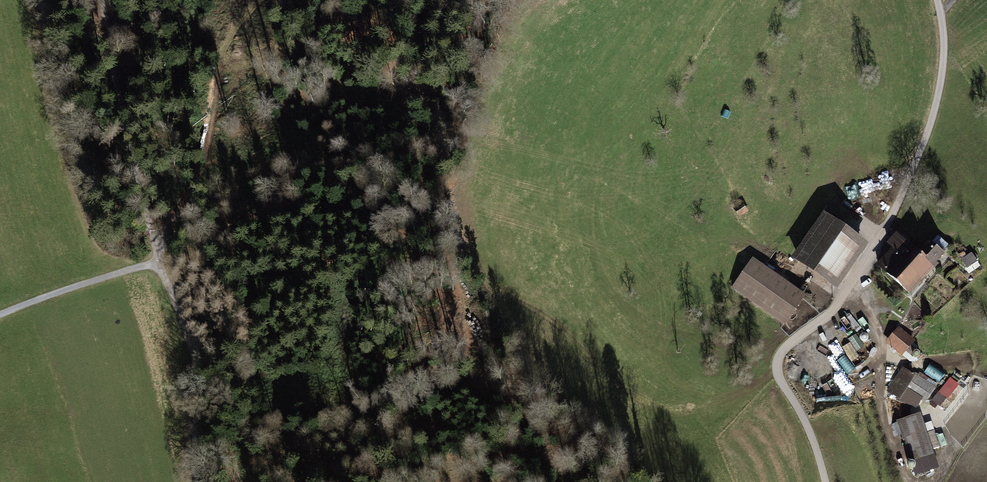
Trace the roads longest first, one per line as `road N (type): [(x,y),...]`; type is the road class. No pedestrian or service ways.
road 1 (track): [(105,0),(159,259)]
road 2 (track): [(159,259),(195,360),(201,481)]
road 3 (track): [(854,289),(872,319),(882,404),(911,481)]
road 4 (track): [(159,259),(0,317)]

